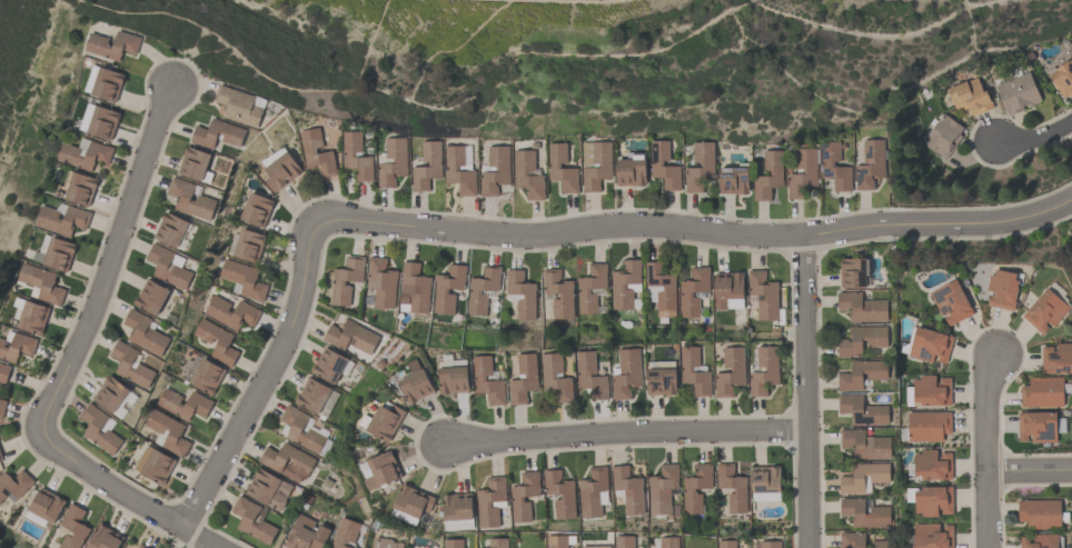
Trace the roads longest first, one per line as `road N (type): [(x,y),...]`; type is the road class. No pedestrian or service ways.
road 1 (residential): [(183,528),(279,361),(299,317),(306,259),(319,228),(537,237),(628,225),(804,241),(1044,221),(1071,205)]
road 2 (residential): [(170,88),(89,312),(37,424)]
road 3 (residential): [(448,452),(579,439),(808,432)]
road 4 (residential): [(810,547),(804,241)]
road 5 (residential): [(37,424),(54,455),(214,547)]
road 6 (residential): [(997,355),(986,386),(988,547)]

